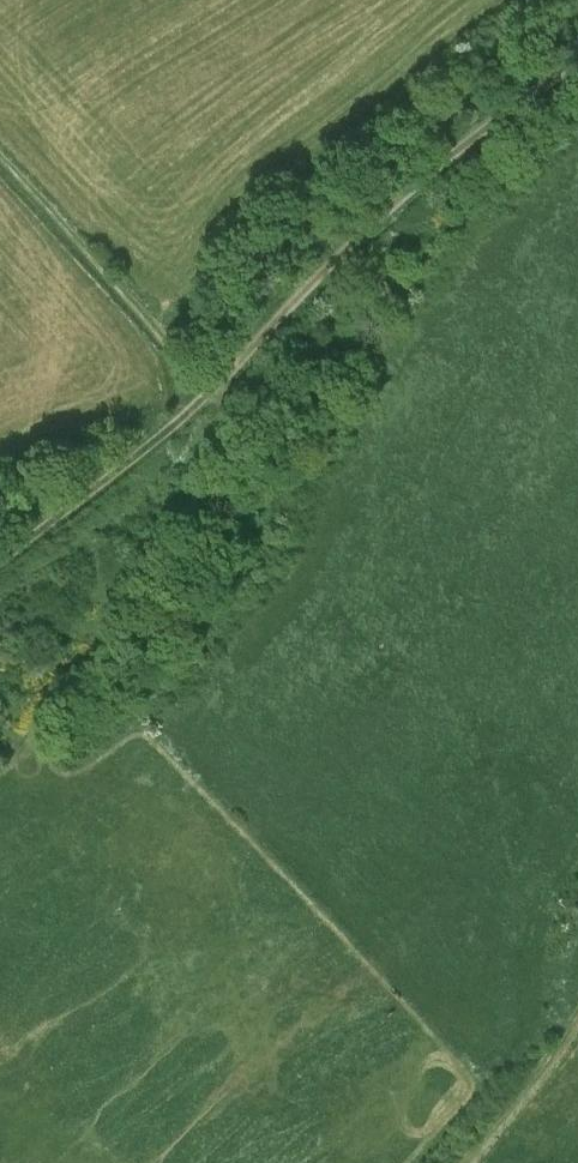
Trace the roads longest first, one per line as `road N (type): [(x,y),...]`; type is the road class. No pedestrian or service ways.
road 1 (track): [(577,63),(506,107),(391,203),(210,392)]
road 2 (track): [(222,378),(227,411),(215,456),(83,666),(32,724),(32,748)]
road 3 (track): [(210,392),(0,162)]
road 4 (track): [(210,392),(132,466),(0,563)]
road 5 (track): [(577,1020),(464,1162)]

